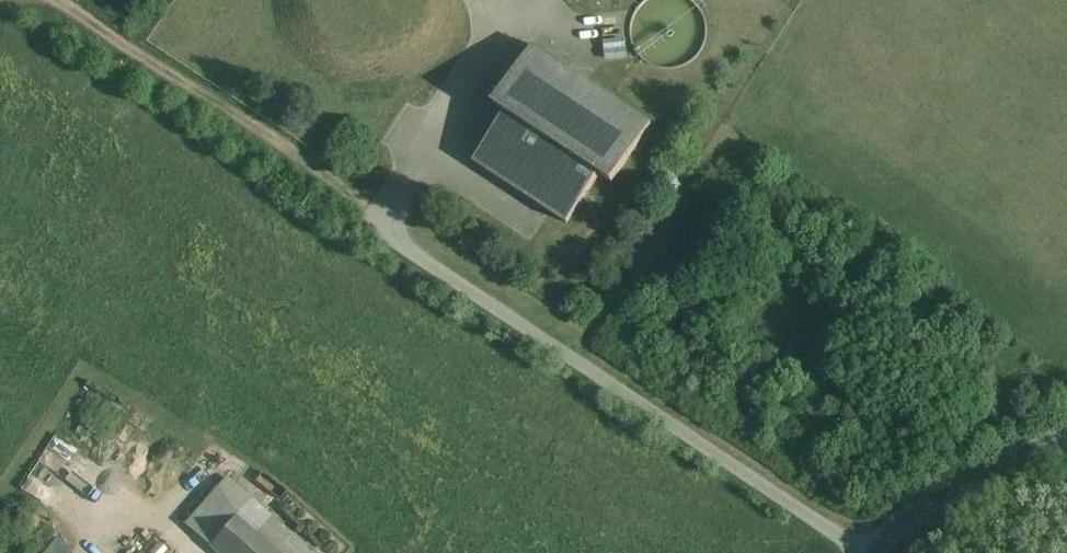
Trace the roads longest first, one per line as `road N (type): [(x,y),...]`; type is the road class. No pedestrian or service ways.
road 1 (track): [(52,0),(385,222)]
road 2 (unclassified): [(870,552),(920,508),(1066,433)]

